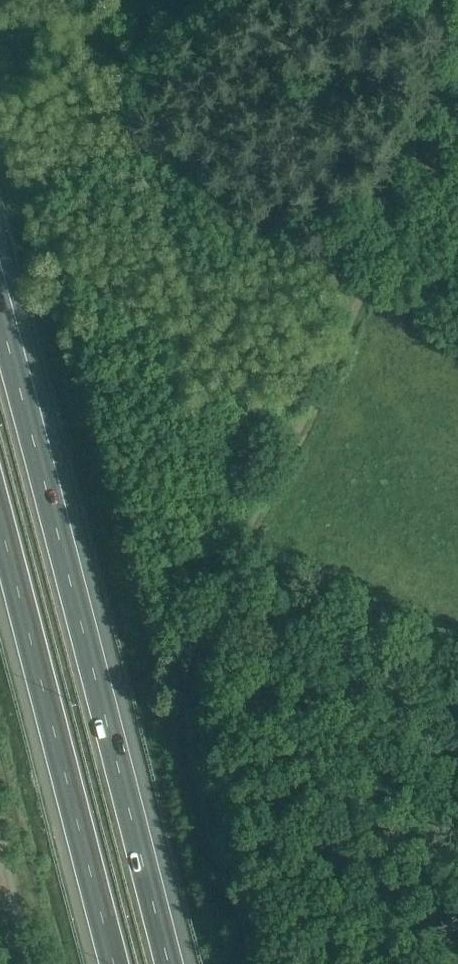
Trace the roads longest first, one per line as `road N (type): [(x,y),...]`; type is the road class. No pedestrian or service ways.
road 1 (motorway): [(170,963),(0,321)]
road 2 (unclassified): [(195,616),(457,96)]
road 3 (motorway): [(0,555),(109,963)]
road 4 (track): [(270,963),(244,953),(208,837),(186,717),(195,616)]
road 5 (unclassified): [(0,782),(29,884),(29,963)]

